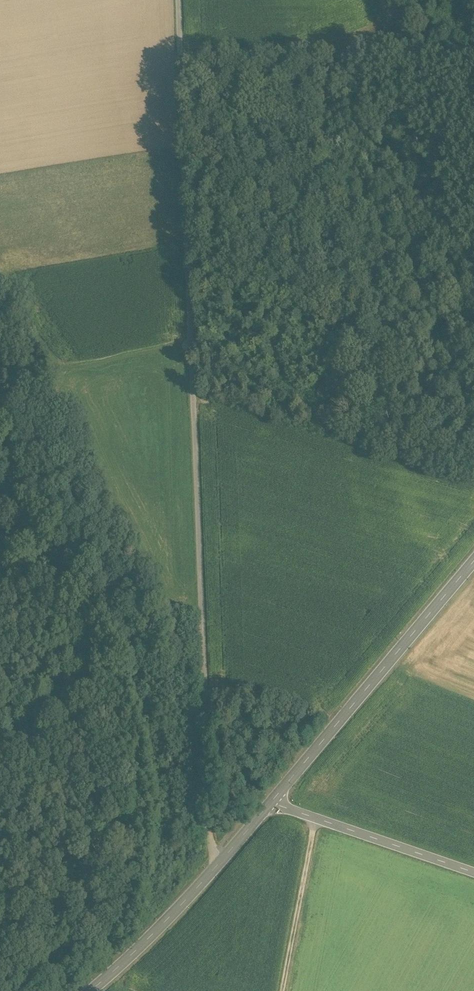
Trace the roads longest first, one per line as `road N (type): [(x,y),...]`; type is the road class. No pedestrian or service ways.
road 1 (track): [(221,862),(209,836),(180,0)]
road 2 (secondary): [(473,557),(268,802)]
road 3 (secondary): [(268,802),(157,932),(90,990)]
road 4 (track): [(197,350),(67,369),(0,275)]
road 5 (unclassified): [(473,872),(268,802)]
road 6 (track): [(282,990),(315,818)]

